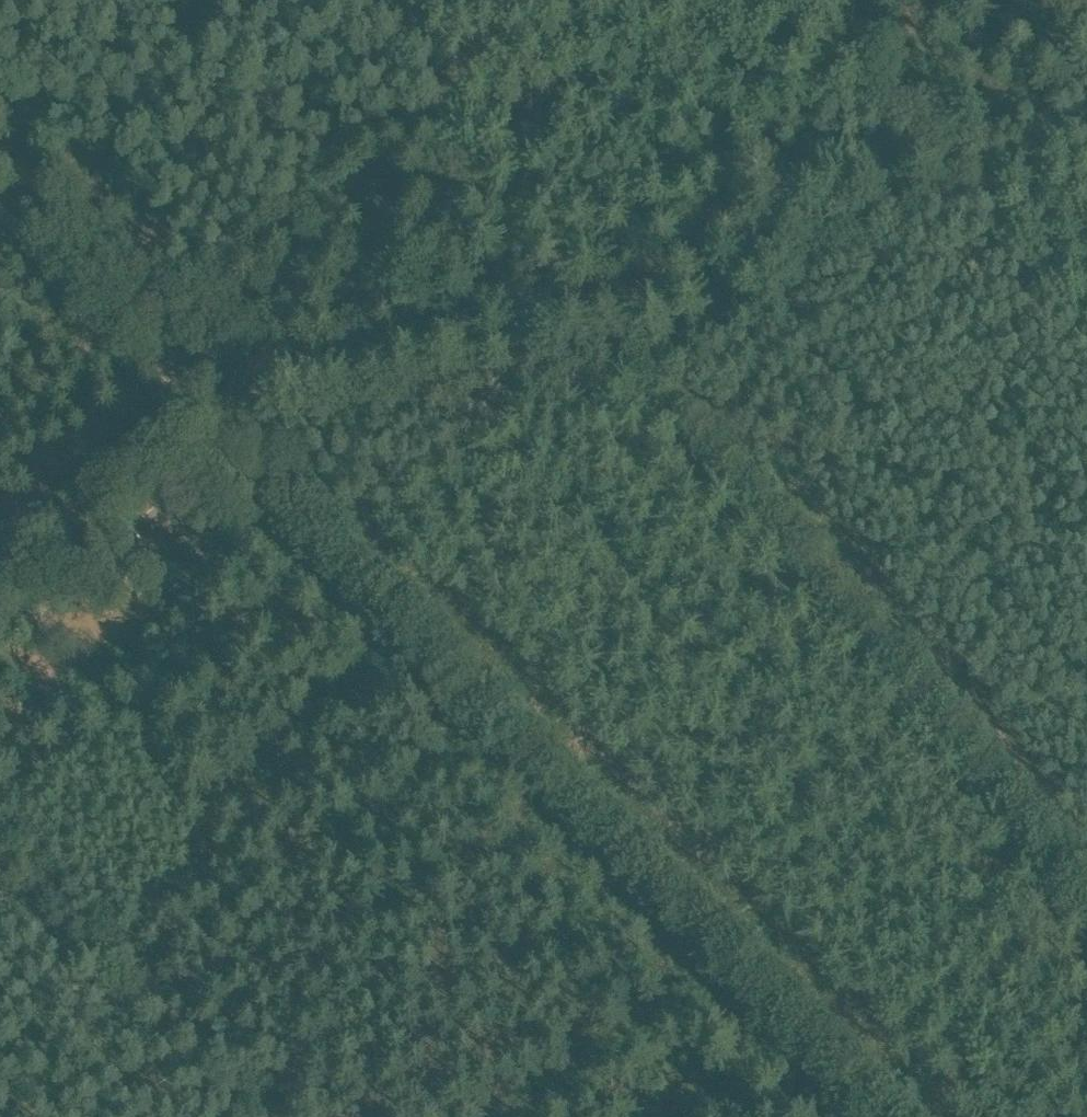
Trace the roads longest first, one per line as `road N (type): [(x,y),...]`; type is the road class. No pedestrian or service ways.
road 1 (track): [(238,443),(334,565),(621,852),(653,895),(705,937),(871,1116)]
road 2 (track): [(238,443),(317,408),(536,363),(763,302),(972,192),(1086,111)]
road 3 (track): [(638,338),(938,712),(1086,881)]
road 4 (track): [(275,1116),(0,843)]
road 5 (track): [(0,213),(64,271),(145,369),(238,443)]
road 6 (track): [(0,643),(238,443)]
road 7 (track): [(972,192),(1086,340)]

